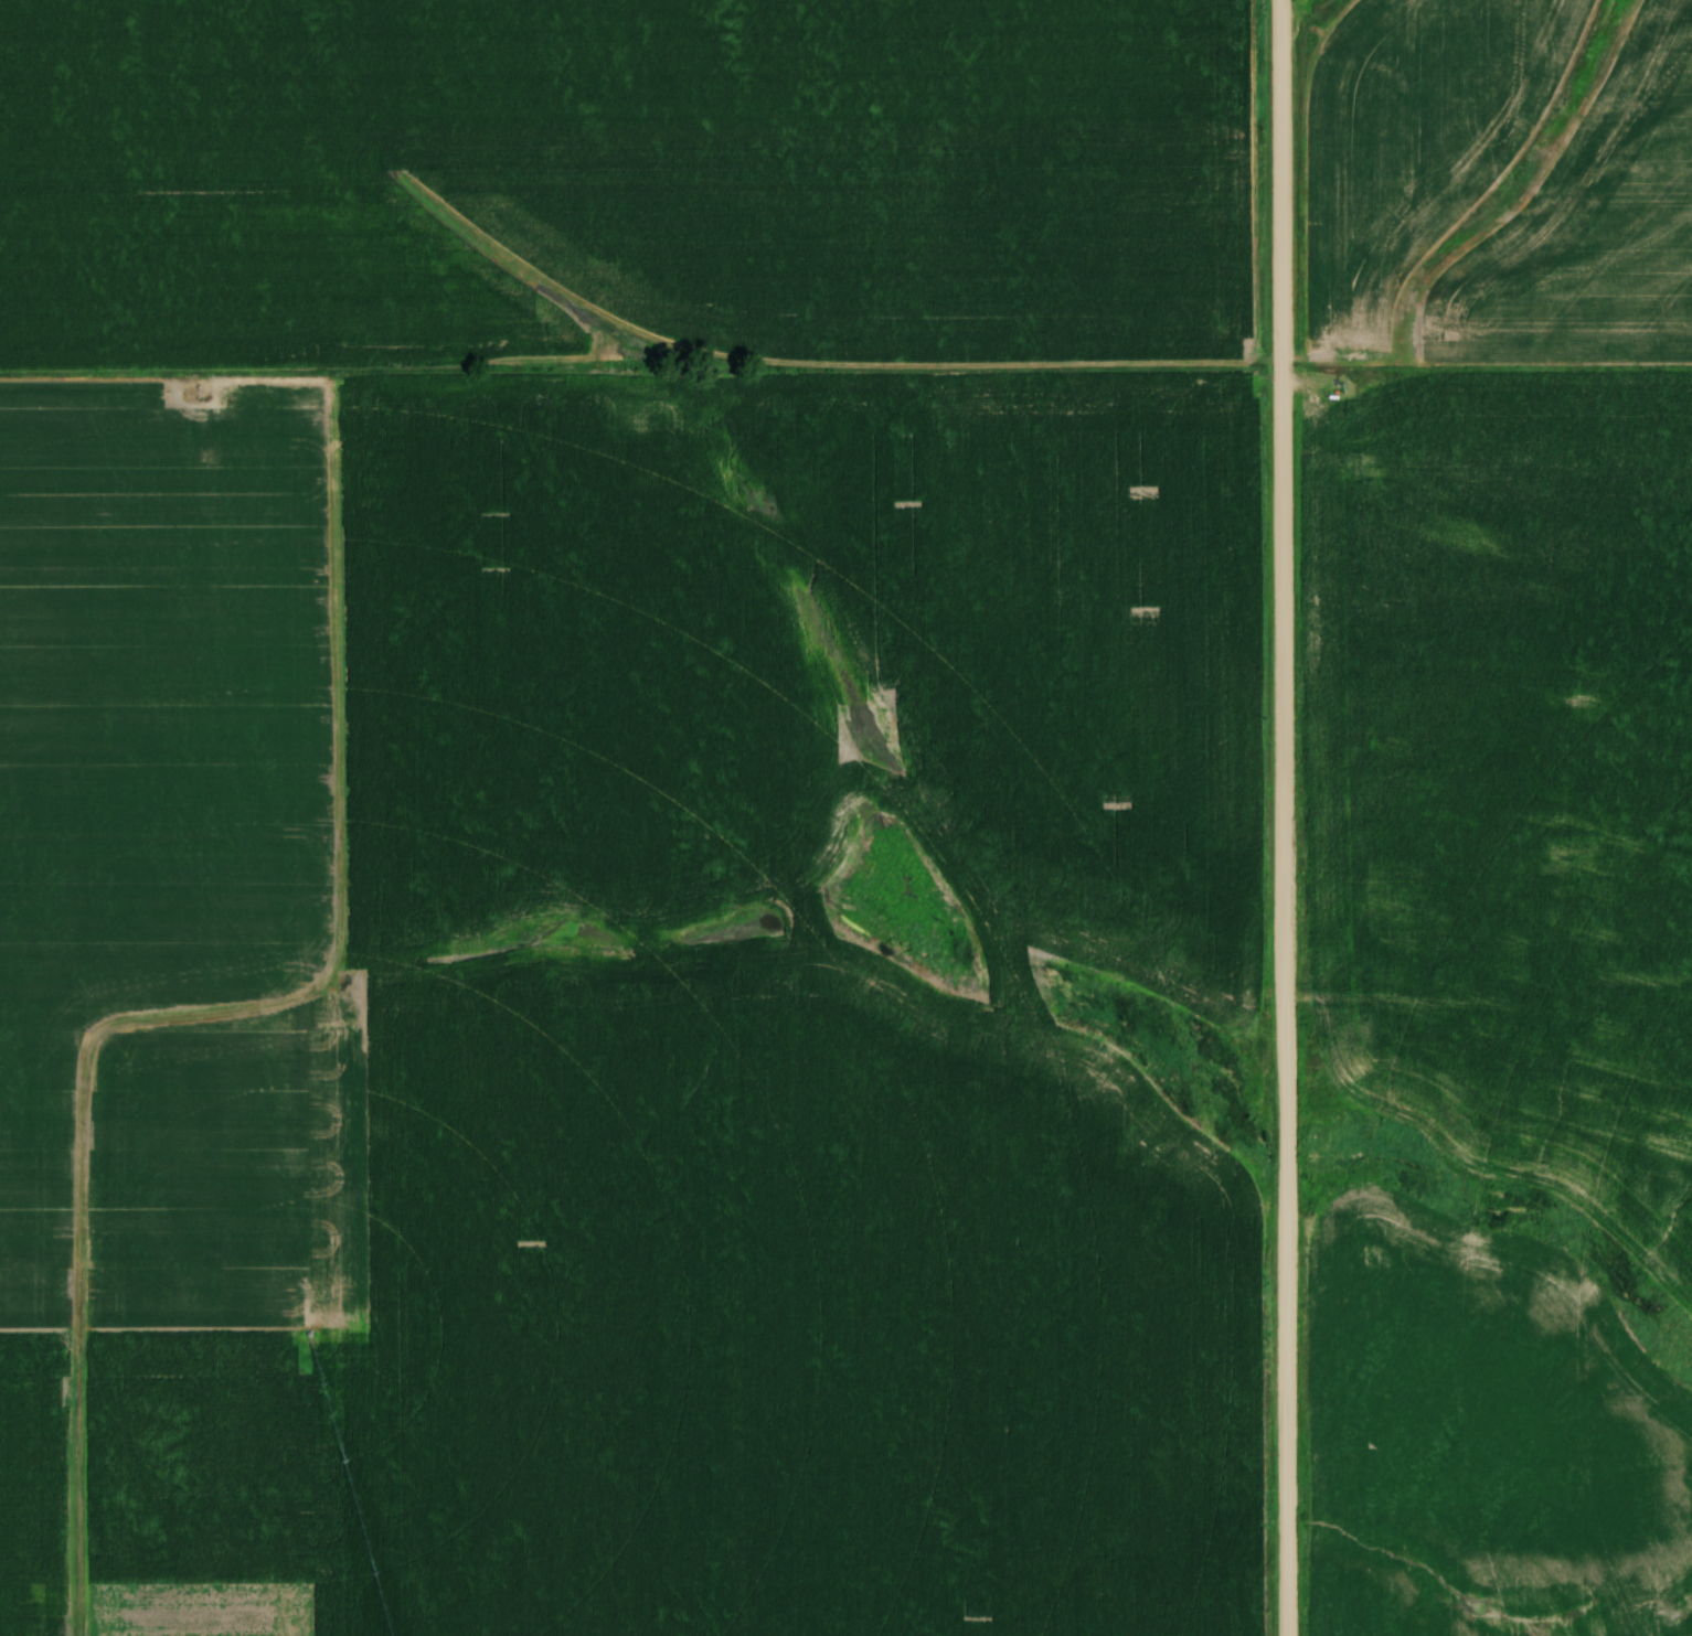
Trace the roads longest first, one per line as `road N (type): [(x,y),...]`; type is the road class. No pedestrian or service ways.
road 1 (residential): [(1290,1635),(1283,0)]

